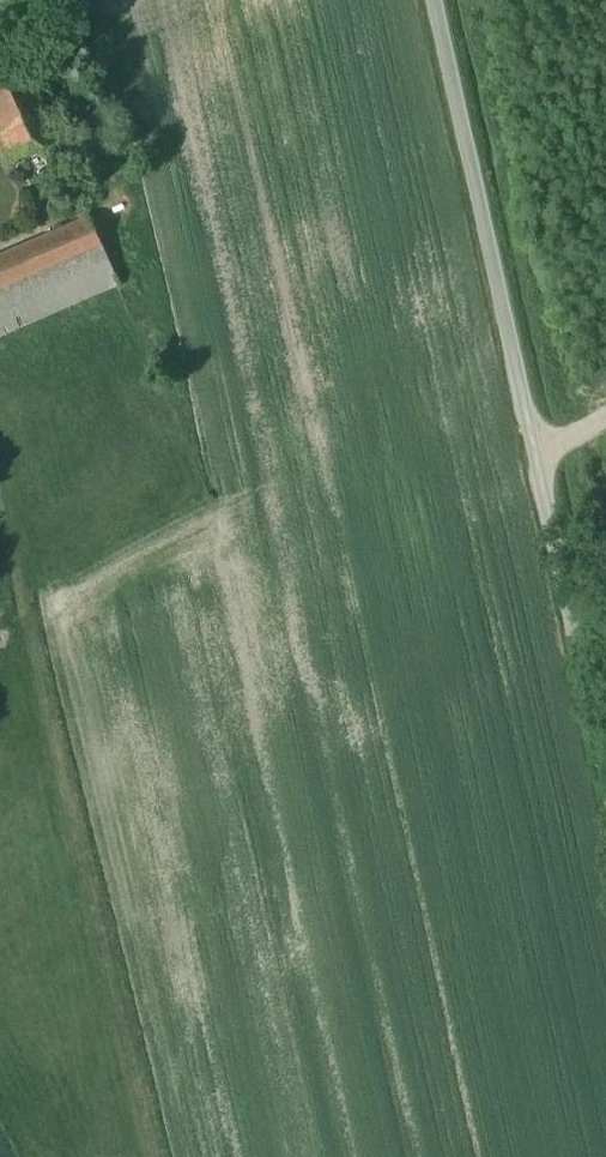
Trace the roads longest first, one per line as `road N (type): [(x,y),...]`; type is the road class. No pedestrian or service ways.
road 1 (unclassified): [(429,0),(605,786)]

